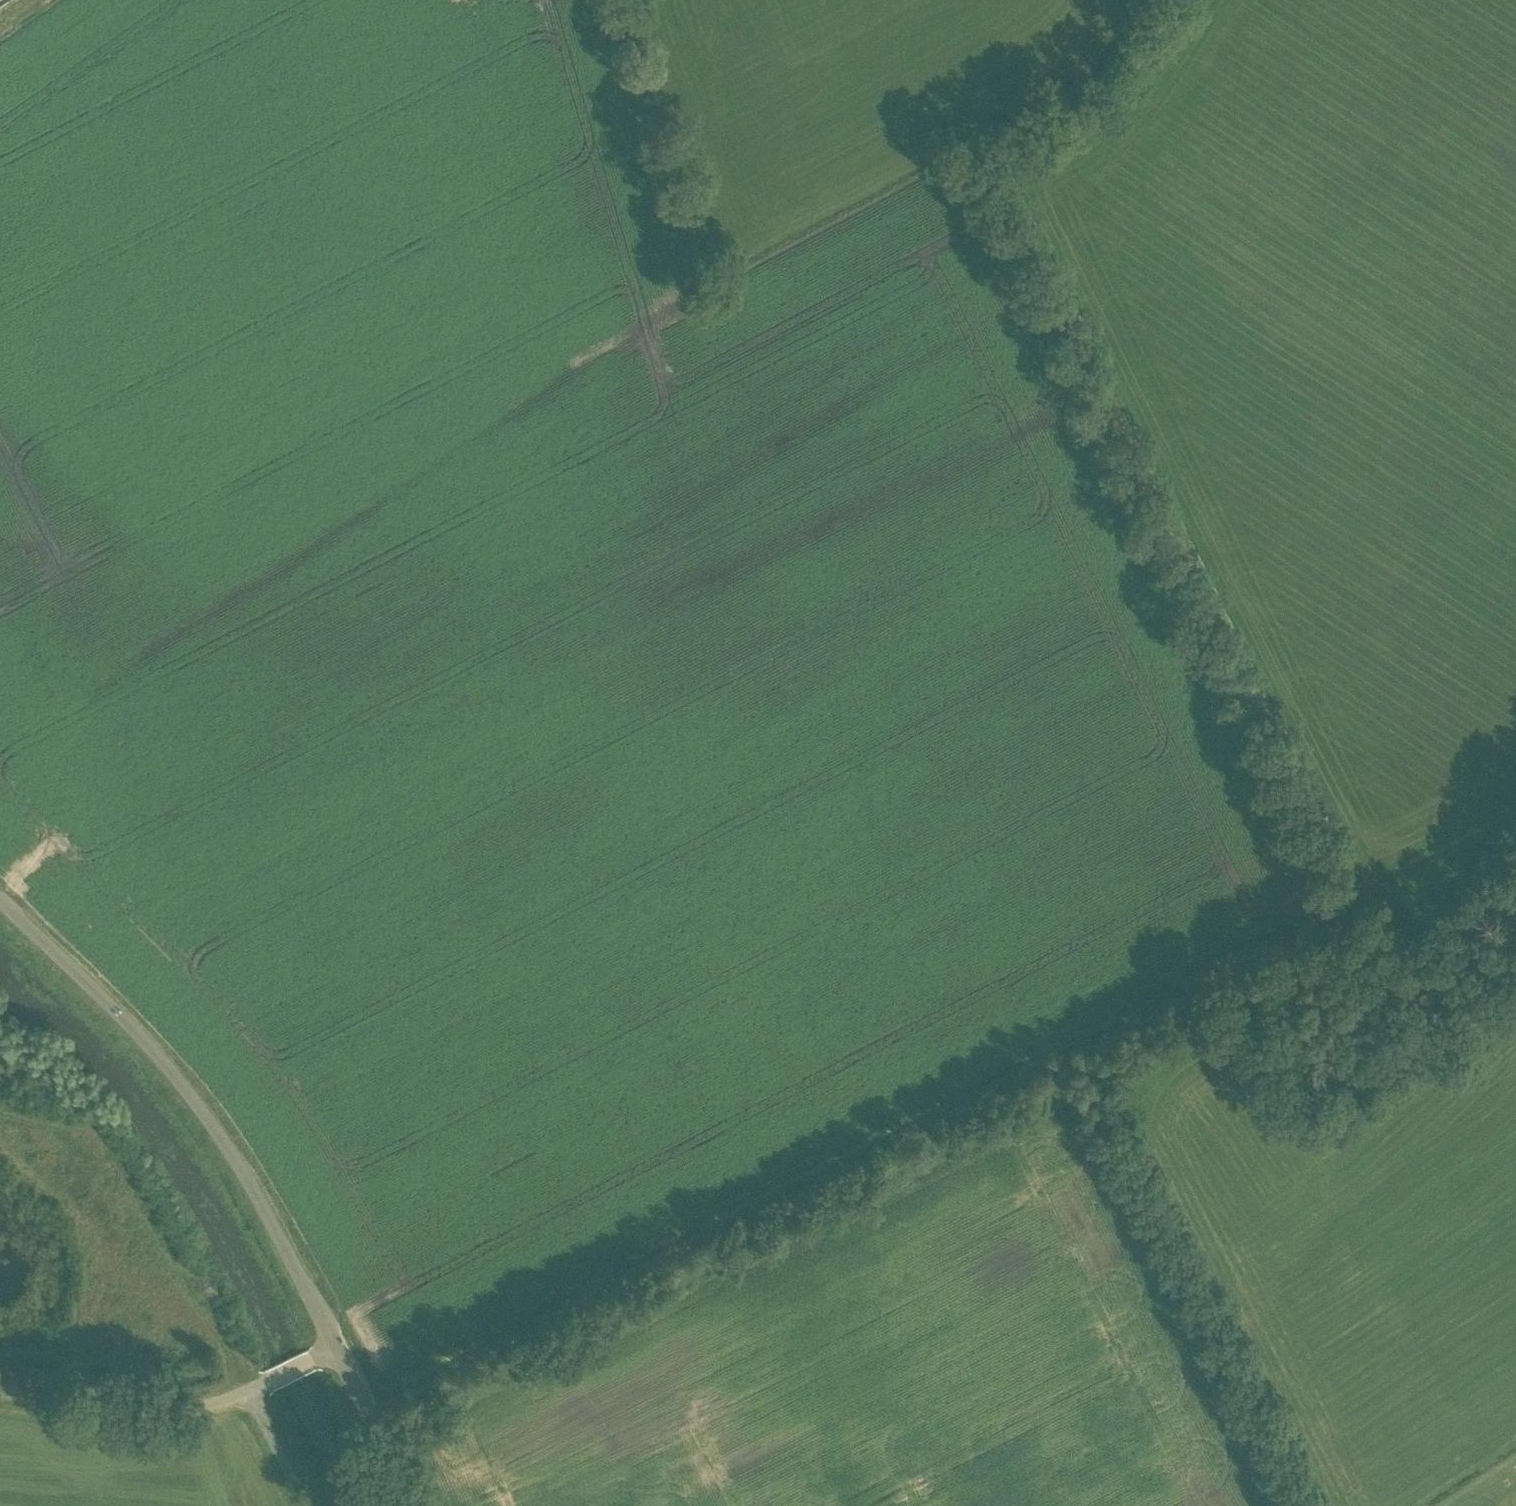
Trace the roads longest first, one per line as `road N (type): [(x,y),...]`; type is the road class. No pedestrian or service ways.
road 1 (unclassified): [(336,1348),(231,1151),(122,1023),(0,909)]
road 2 (unclassified): [(249,1390),(174,1412),(0,1393)]
road 3 (unclassified): [(413,1505),(336,1348)]
road 4 (unclassified): [(305,1505),(249,1390)]

